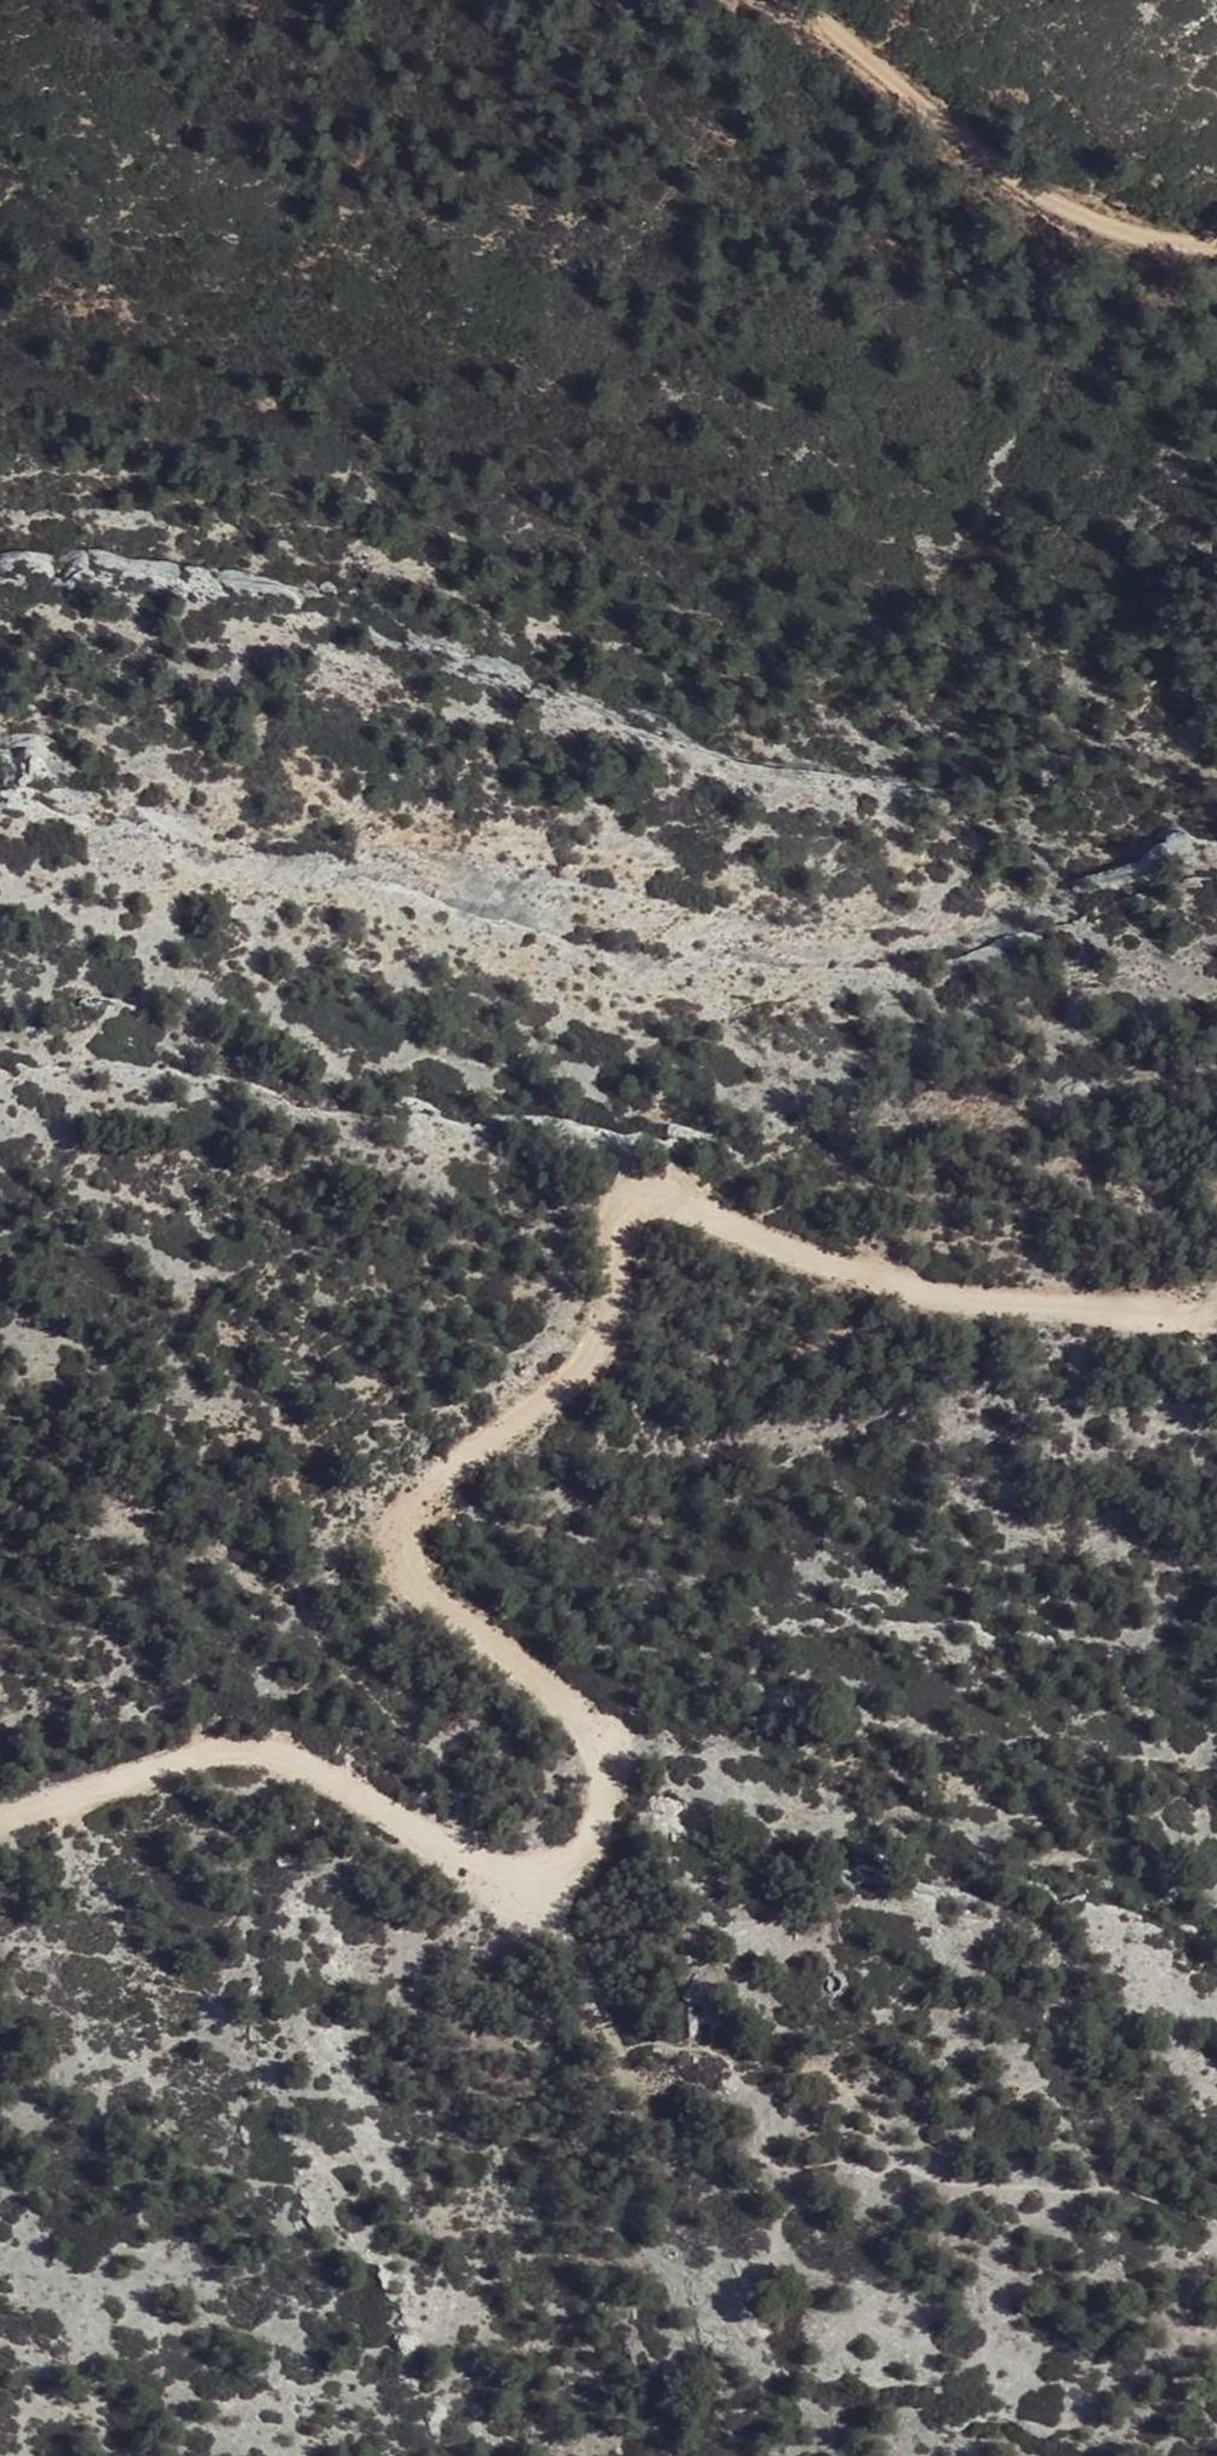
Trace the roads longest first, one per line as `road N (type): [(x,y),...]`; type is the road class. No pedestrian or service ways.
road 1 (track): [(1216,1312),(1045,1311),(910,1293),(658,1192),(626,1198),(608,1236),(604,1316),(574,1374),(427,1490),(401,1531),(407,1573),(446,1612),(527,1668),(585,1740),(595,1800),(565,1865),(537,1876),(497,1868),(295,1760),(240,1751),(186,1756),(0,1809)]
road 2 (track): [(1216,252),(1102,231),(769,0)]

